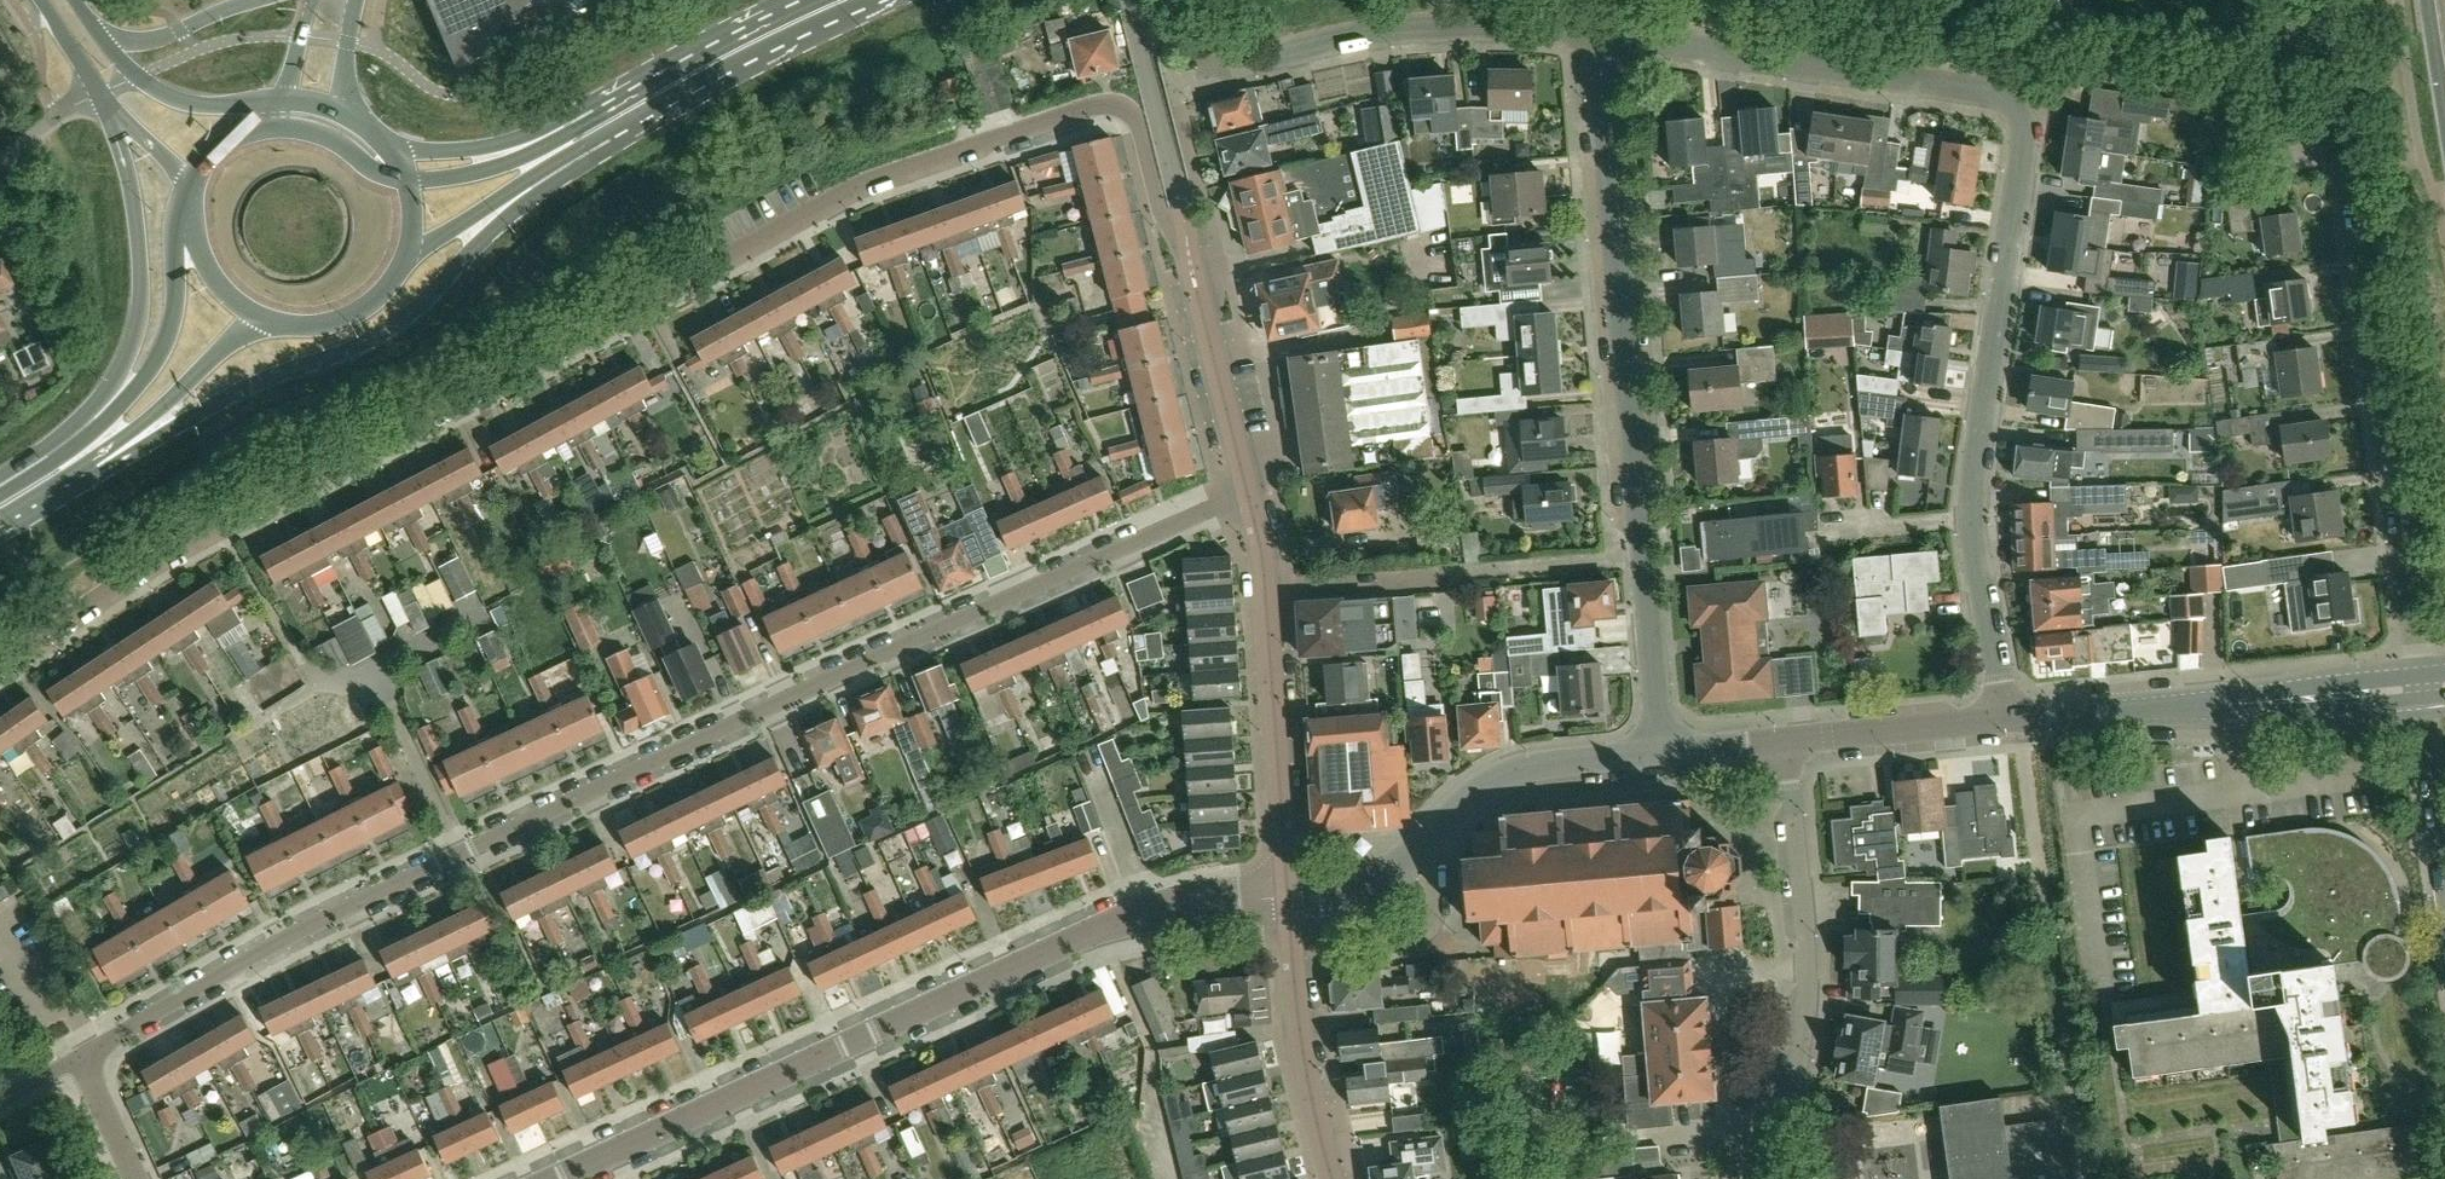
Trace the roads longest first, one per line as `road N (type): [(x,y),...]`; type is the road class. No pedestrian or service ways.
road 1 (residential): [(1247,489),(1186,230),(1163,214),(1132,113),(1098,104),(834,202),(169,555),(0,671)]
road 2 (residential): [(81,1058),(304,929),(1247,489)]
road 3 (residential): [(1972,518),(2027,136),(2013,101),(1837,64),(1600,35)]
road 4 (residential): [(553,1178),(1112,922),(1162,907),(1288,896)]
road 5 (residential): [(1661,752),(1600,35)]
road 6 (primary): [(36,505),(221,405),(383,338),(499,229),(613,137)]
road 7 (residential): [(2419,688),(2350,176),(2329,156),(2232,140)]
road 8 (residential): [(1786,738),(1806,945),(1804,1024),(1800,1059),(1749,1178)]
road 9 (primary): [(113,108),(136,210),(139,327),(102,402),(0,487)]
road 10 (tertiary): [(1288,896),(1387,882),(1474,793),(1503,775),(1661,752)]
road 11 (tertiary): [(2006,719),(2419,688)]
road 12 (residential): [(1288,896),(1267,595),(1247,489)]
road 13 (primary): [(187,190),(174,243),(174,310),(156,359),(117,412),(0,489)]
road 14 (residential): [(1600,35),(1431,29),(1241,64)]
road 15 (primary): [(613,137),(882,0)]
road 16 (primary): [(36,505),(167,404),(233,341),(274,324)]
road 17 (tertiary): [(1332,1178),(1304,1058),(1288,896)]
road 18 (primary): [(808,0),(597,112)]
road 19 (primary): [(406,253),(613,137)]
road 20 (tertiary): [(1786,738),(2006,719)]
road 21 (primary): [(597,112),(506,143),(431,153),(392,149)]
road 22 (primary): [(597,112),(515,161),(408,181)]
road 23 (residential): [(2006,719),(1972,518)]
road 24 (primary): [(187,190),(212,278),(239,306),(274,324)]
road 25 (primary): [(274,324),(322,326),(353,315),(380,295),(406,253)]
road 26 (residential): [(2444,846),(2419,688)]
road 27 (primary): [(408,181),(378,173),(324,137),(264,130)]
road 28 (tertiary): [(259,0),(160,40),(112,45)]
road 29 (tertiary): [(285,101),(189,103),(138,77)]
road 30 (residential): [(1972,518),(1828,531)]
road 31 (residential): [(136,1178),(81,1058)]
road 32 (tertiary): [(1661,752),(1786,738)]
road 33 (secondary): [(2427,0),(2444,122)]
road 34 (residential): [(0,160),(58,113),(101,95)]

